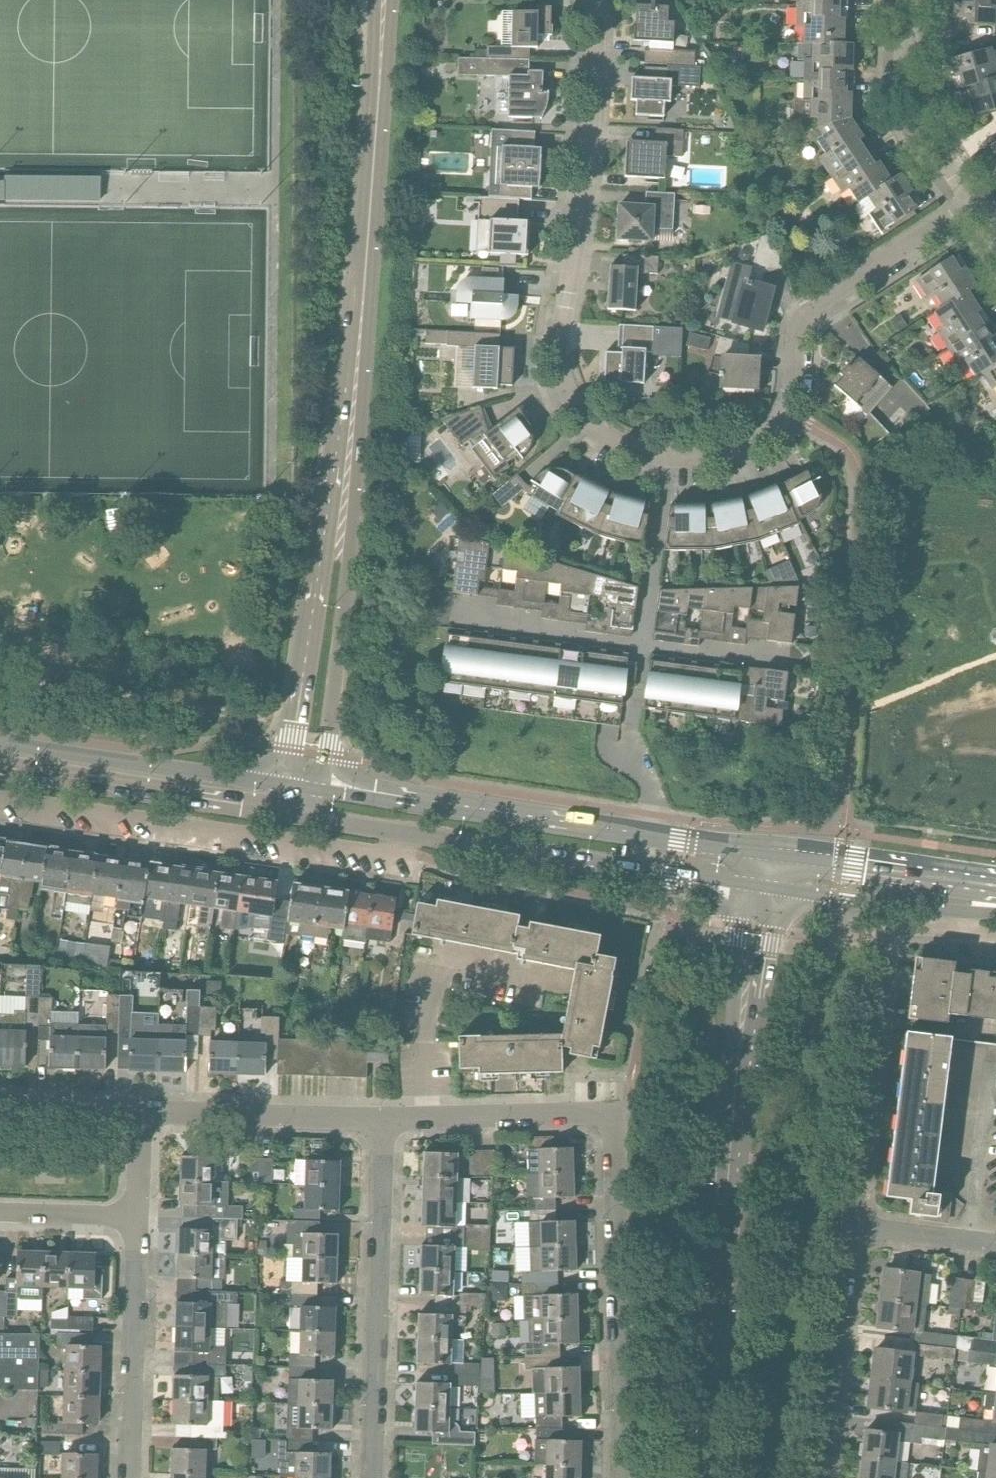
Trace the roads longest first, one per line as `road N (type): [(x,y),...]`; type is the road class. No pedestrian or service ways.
road 1 (residential): [(976,206),(805,317),(789,412),(769,442),(701,461),(635,448),(578,407),(562,347),(597,127),(597,0)]
road 2 (residential): [(624,1477),(612,1113),(384,1118)]
road 3 (secondary): [(321,791),(350,564),(369,328),(363,298)]
road 4 (secondary): [(363,298),(351,325),(287,785)]
road 5 (primary): [(765,855),(321,791)]
road 6 (tertiary): [(706,1477),(739,1055)]
road 7 (residential): [(0,798),(395,855),(398,832)]
road 8 (residential): [(869,1228),(888,930),(950,932)]
road 9 (residential): [(375,1477),(384,1118)]
road 10 (primary): [(398,832),(745,884)]
road 11 (primary): [(0,774),(301,817)]
road 12 (secondary): [(363,298),(383,0)]
road 13 (primary): [(287,785),(0,741)]
road 14 (residential): [(131,1477),(138,1220)]
road 15 (residential): [(833,1477),(869,1228)]
road 16 (residential): [(384,1118),(144,1115)]
road 17 (primary): [(995,886),(765,855)]
road 18 (residential): [(910,0),(913,99),(976,206)]
road 19 (primary): [(776,889),(952,912)]
road 20 (tertiary): [(745,884),(733,1027),(739,1055)]
road 21 (tertiary): [(739,1055),(754,1028),(776,889)]
road 22 (residential): [(0,1111),(144,1115)]
road 23 (residential): [(138,1220),(0,1214)]
road 24 (residential): [(995,1244),(869,1228)]

